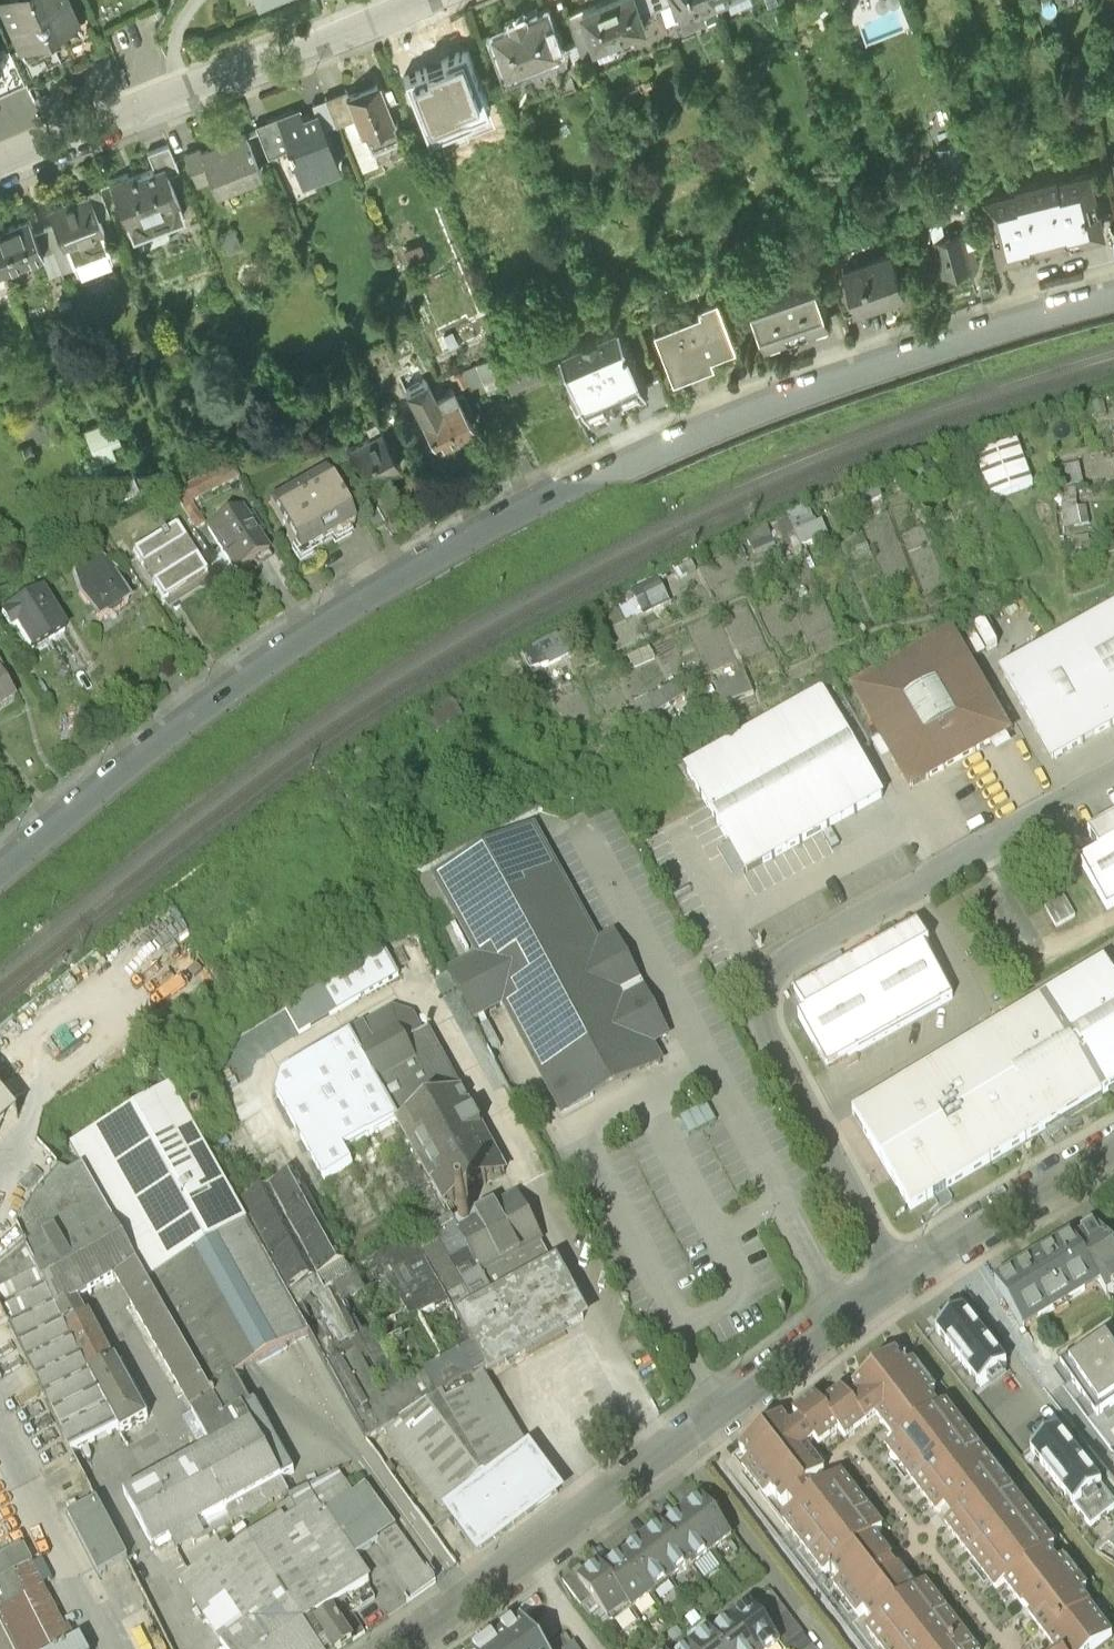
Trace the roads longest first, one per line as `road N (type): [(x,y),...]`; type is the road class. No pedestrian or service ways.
road 1 (residential): [(1113,295),(916,350),(757,407),(596,478),(369,602),(174,732),(0,882)]
road 2 (unclassified): [(898,1280),(764,1027),(767,981),(788,959),(1113,772)]
road 3 (unclassified): [(395,1648),(611,1499),(898,1280)]
road 4 (residential): [(389,0),(0,163)]
road 5 (unclassified): [(898,1280),(1113,1150)]

